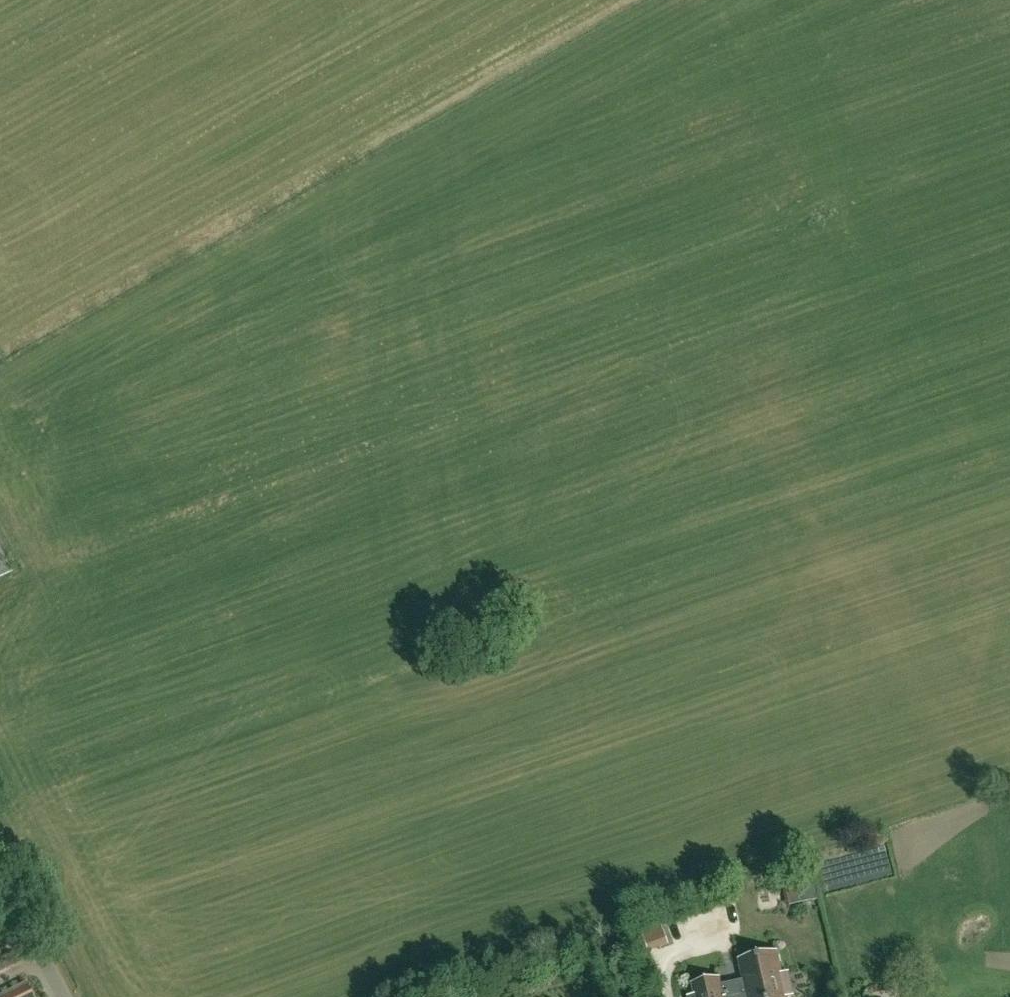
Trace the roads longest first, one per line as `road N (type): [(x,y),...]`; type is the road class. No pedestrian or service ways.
road 1 (unclassified): [(62,996),(0,879)]

